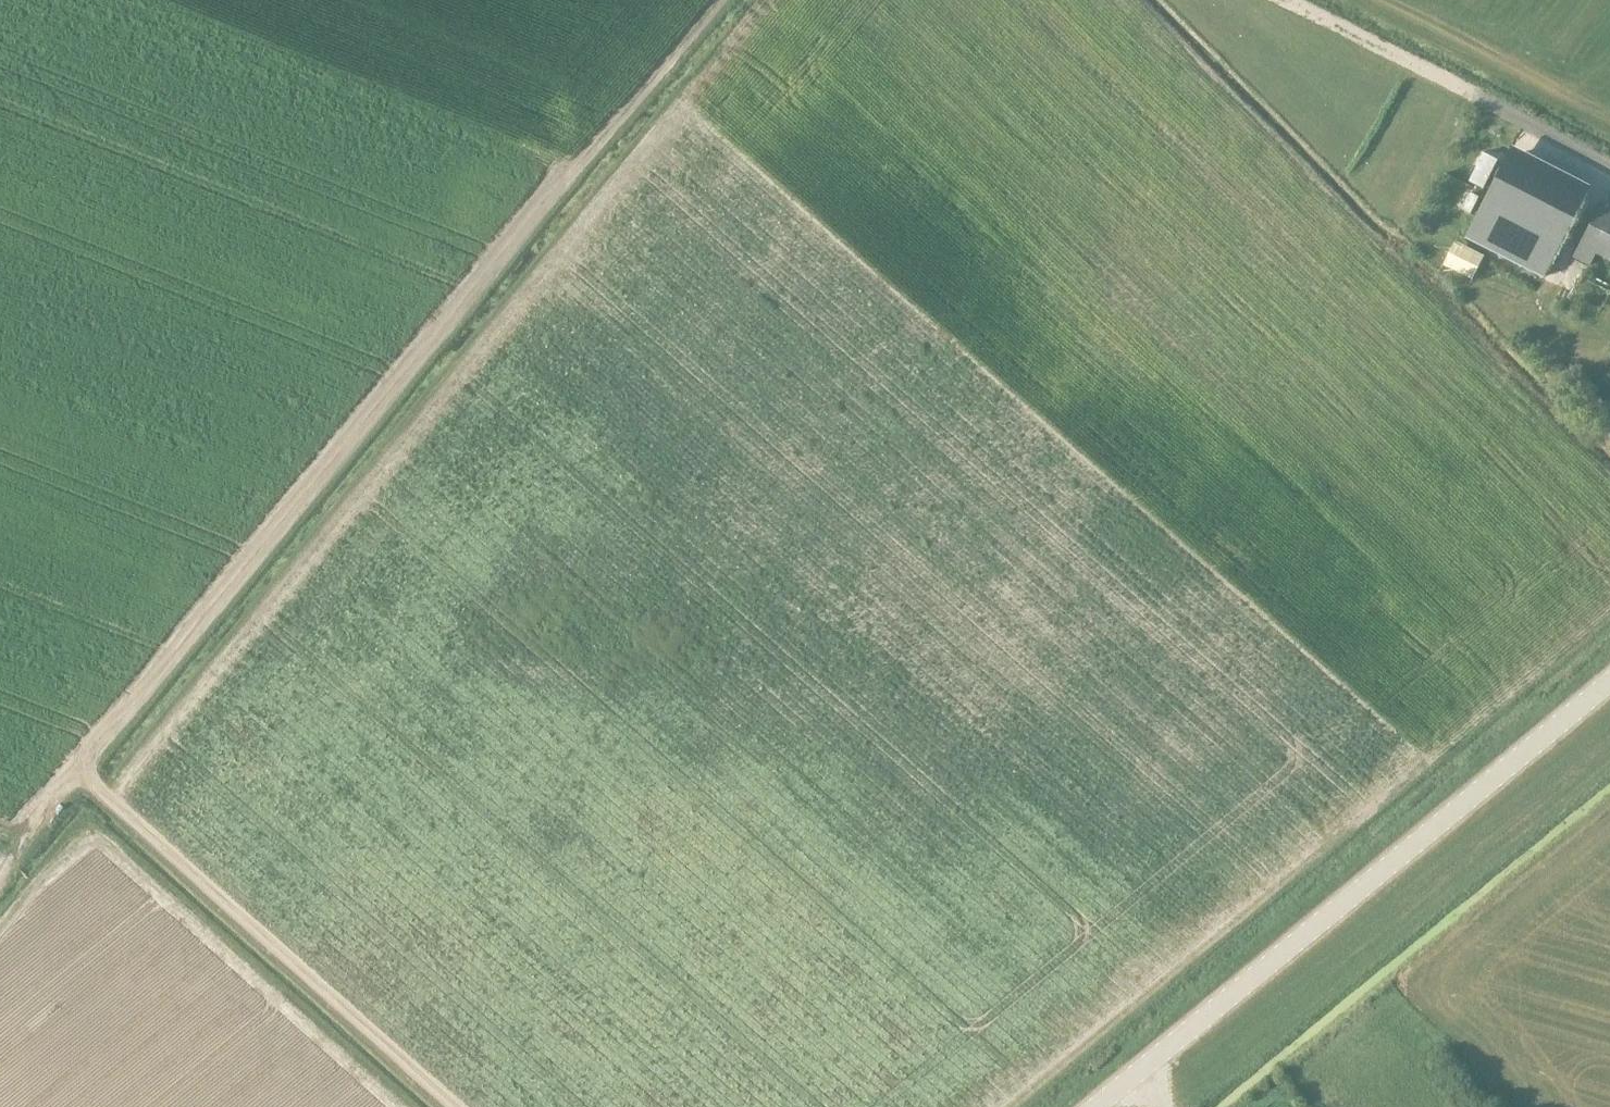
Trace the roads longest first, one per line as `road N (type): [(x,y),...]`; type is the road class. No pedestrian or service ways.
road 1 (tertiary): [(1096,1106),(1609,682)]

